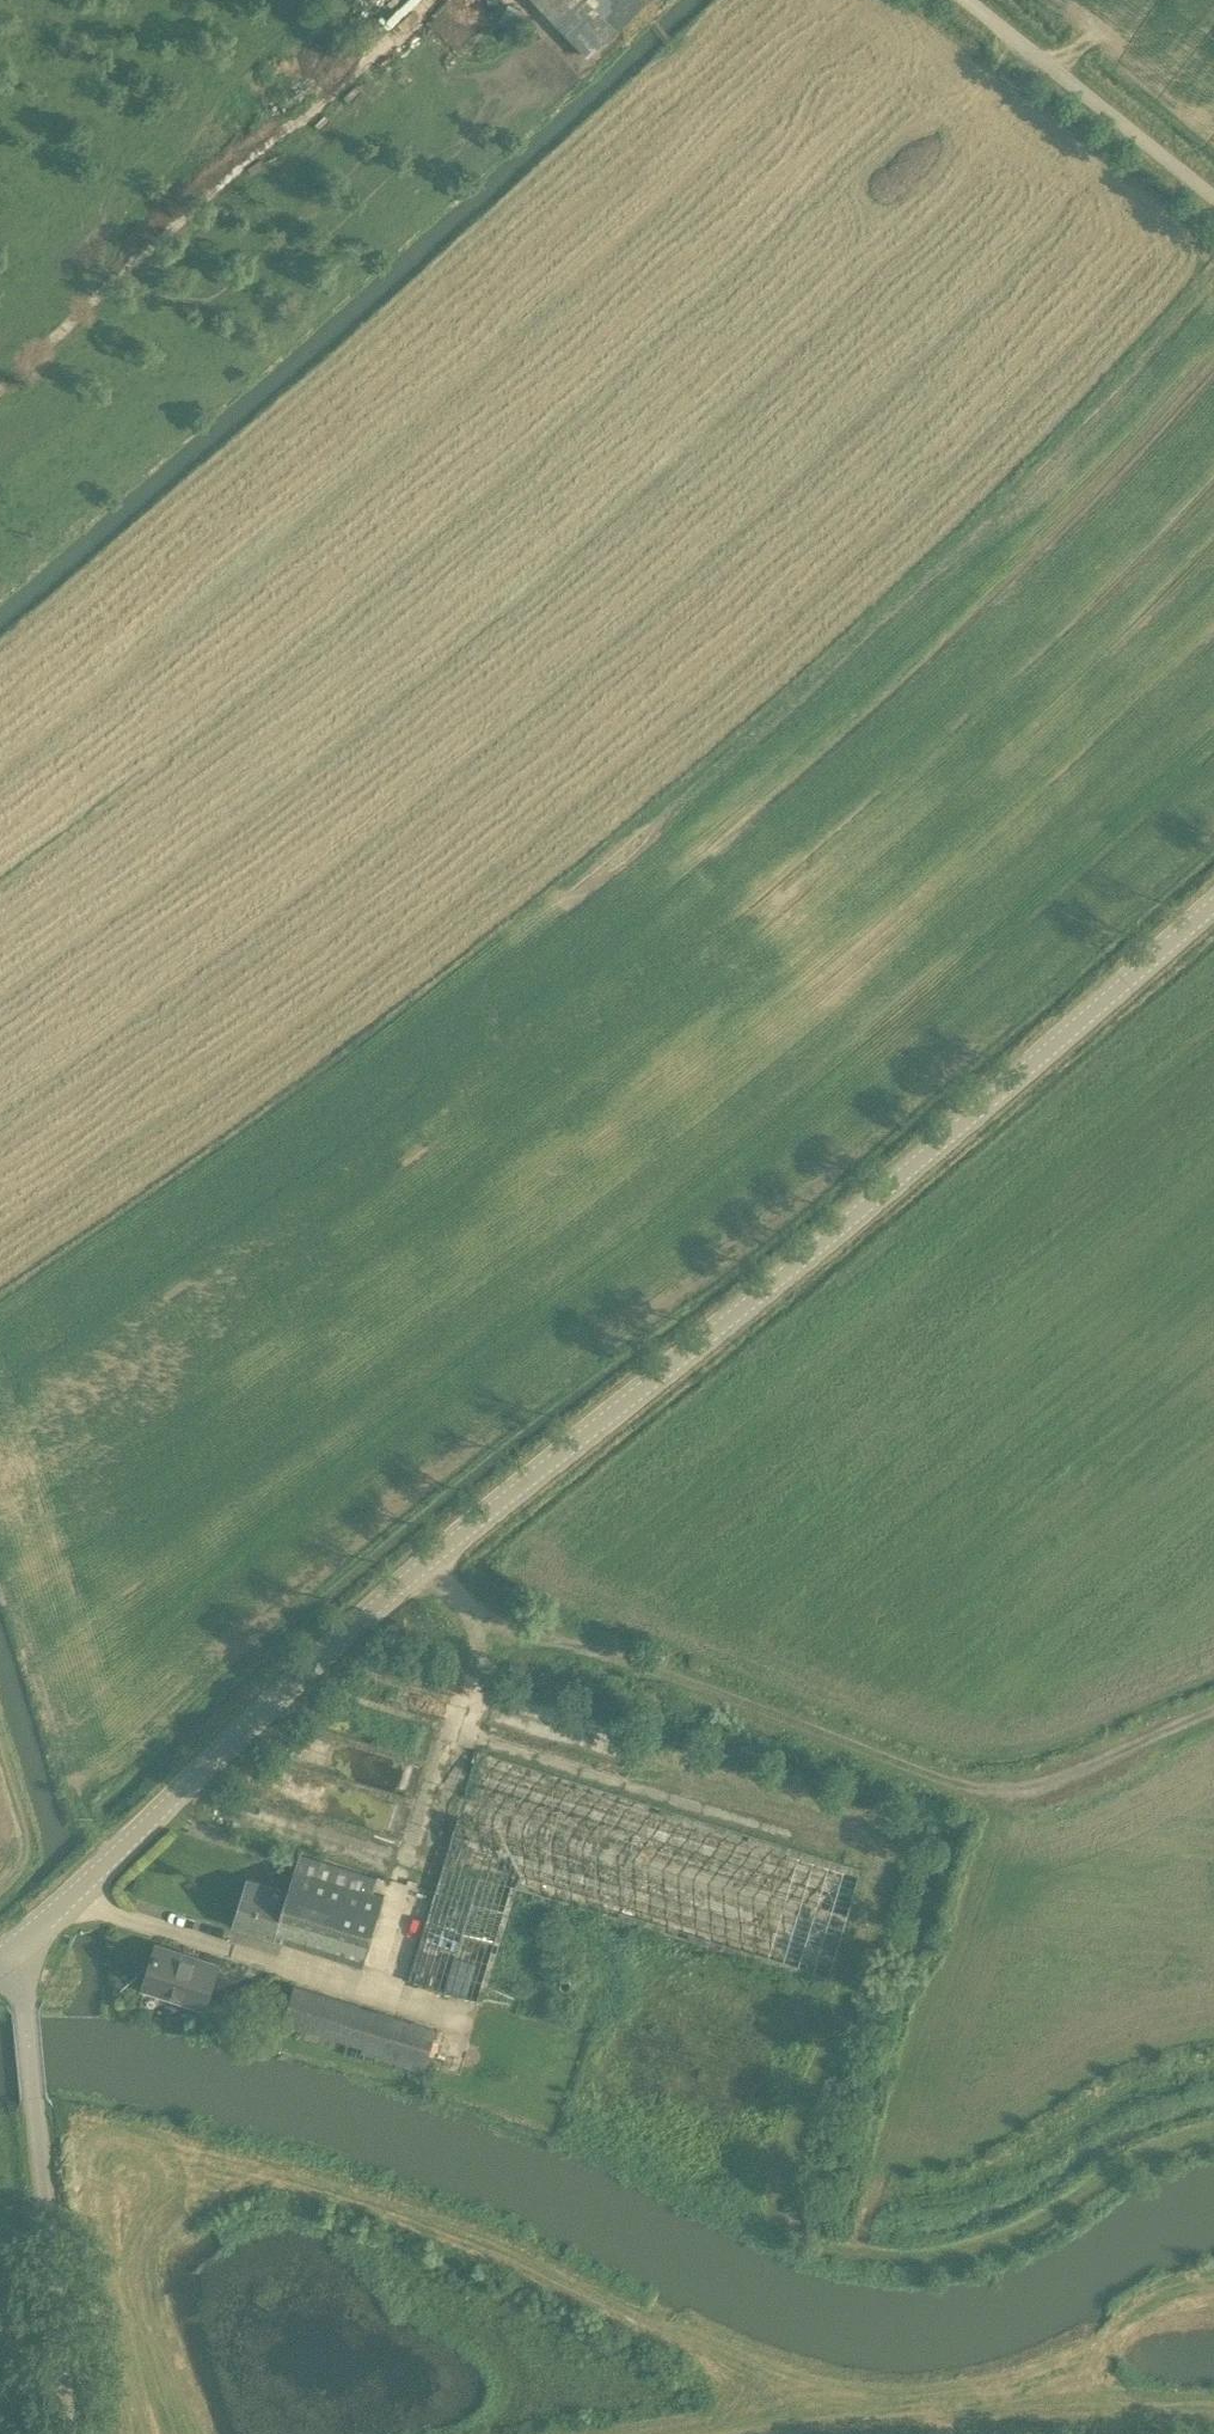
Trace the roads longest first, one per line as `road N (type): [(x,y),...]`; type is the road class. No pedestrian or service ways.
road 1 (unclassified): [(6,1952),(382,1599),(772,1285),(1213,906)]
road 2 (track): [(1024,1789),(953,1782),(530,1628),(478,1606),(424,1567)]
road 3 (unclassified): [(67,2433),(27,2002),(6,1952)]
road 4 (unclassified): [(1213,198),(965,0)]

